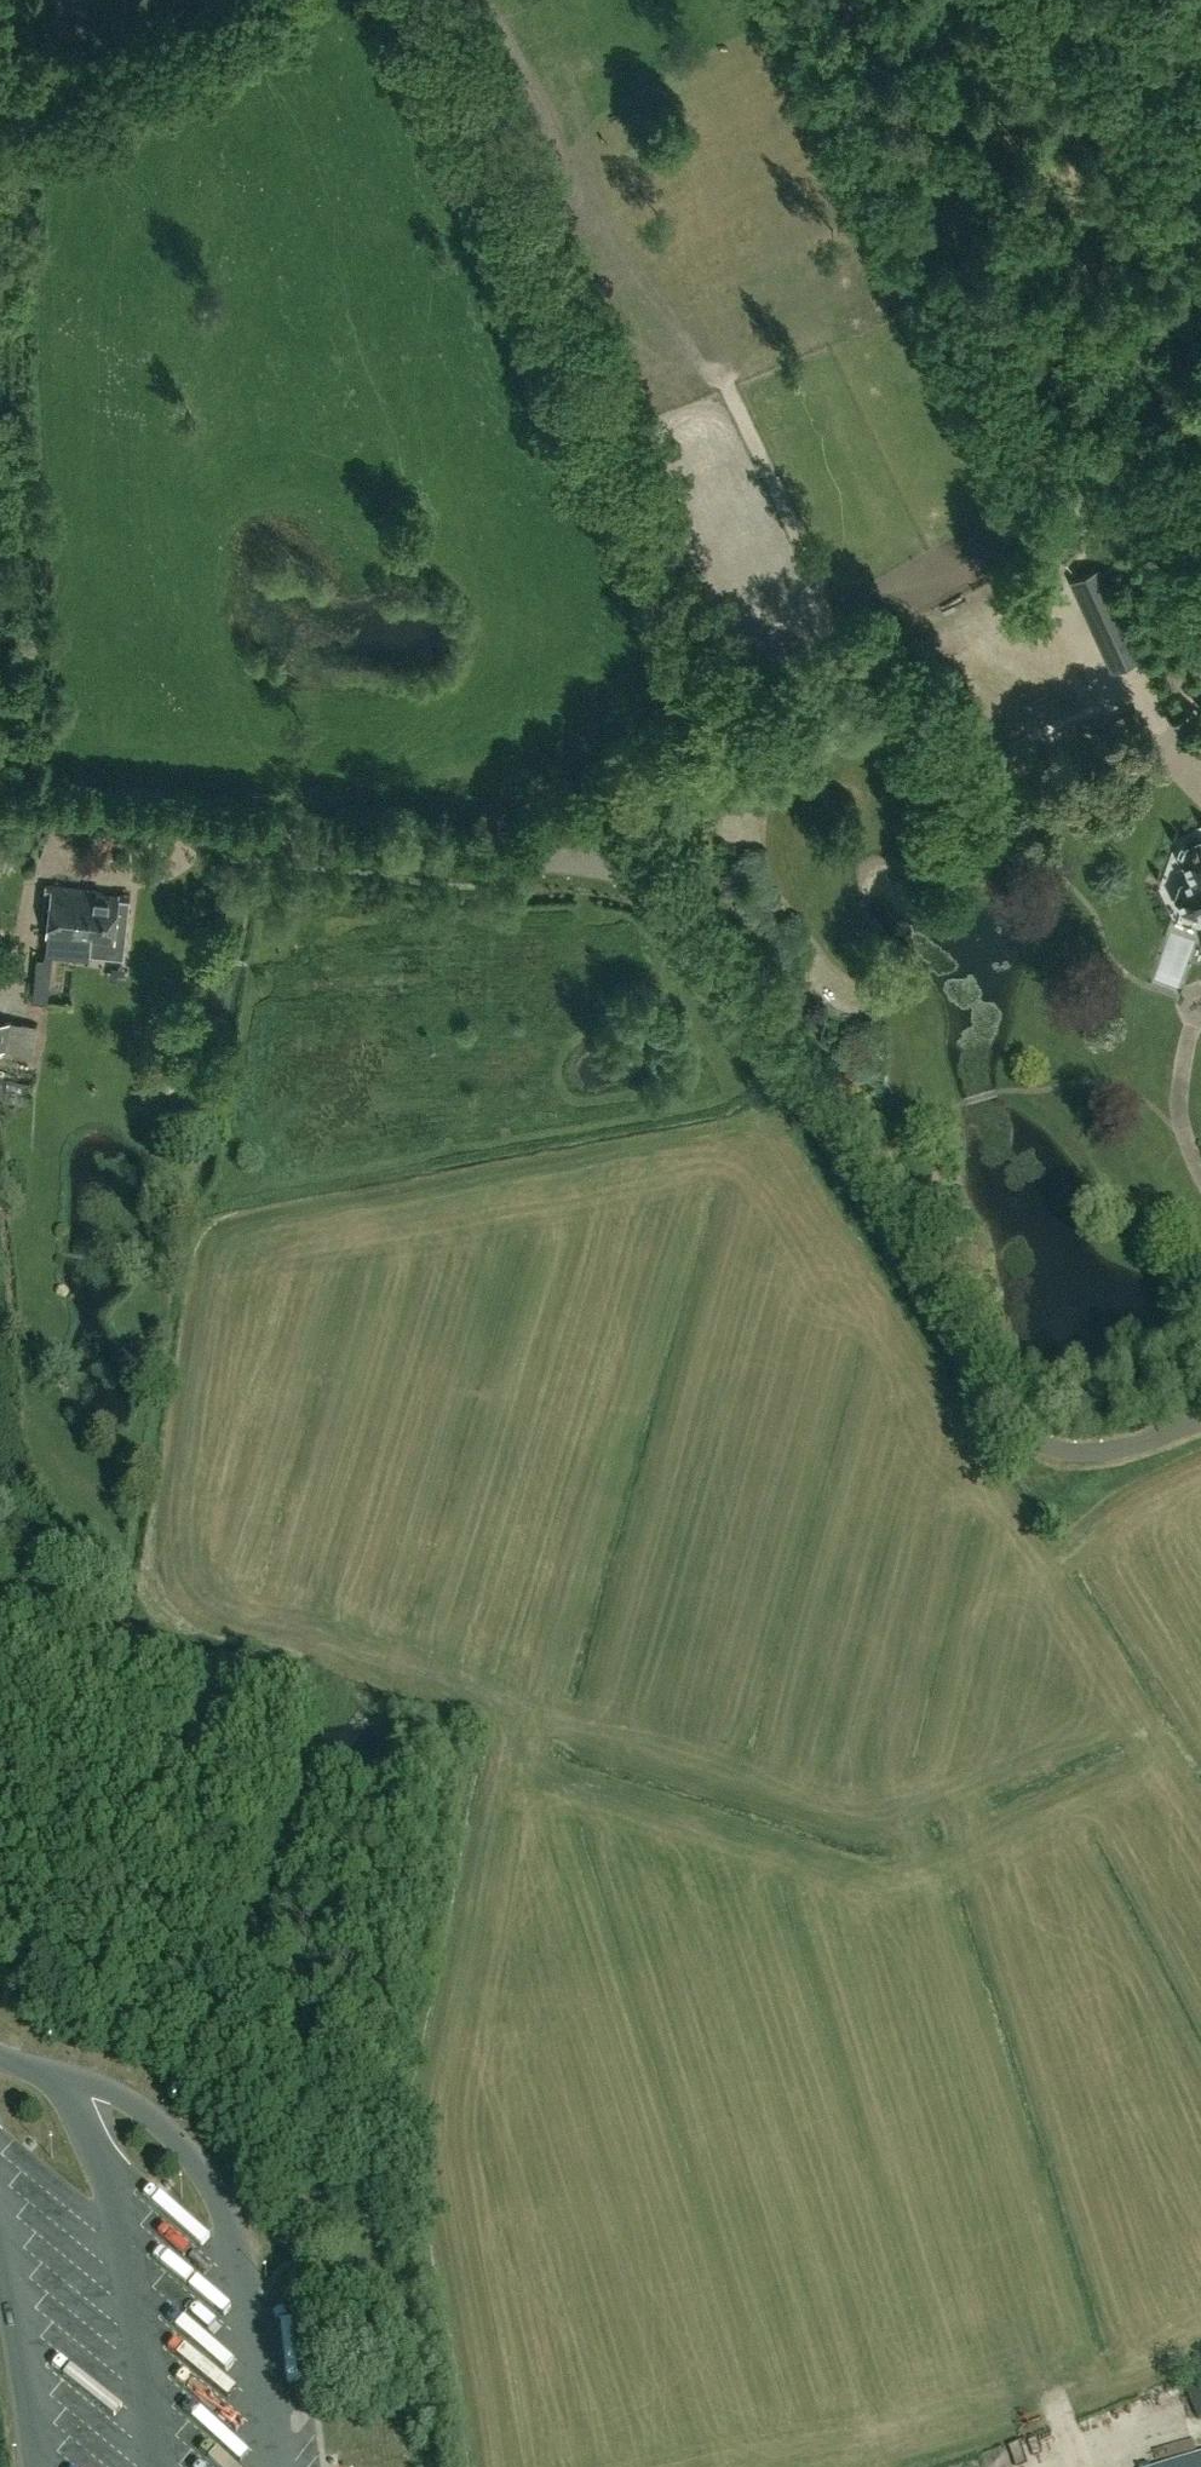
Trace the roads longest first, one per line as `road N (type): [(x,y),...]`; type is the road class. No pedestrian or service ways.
road 1 (residential): [(1200,1419),(1118,1449),(1082,1453),(1026,1438),(996,1413),(714,959),(636,878),(0,804)]

